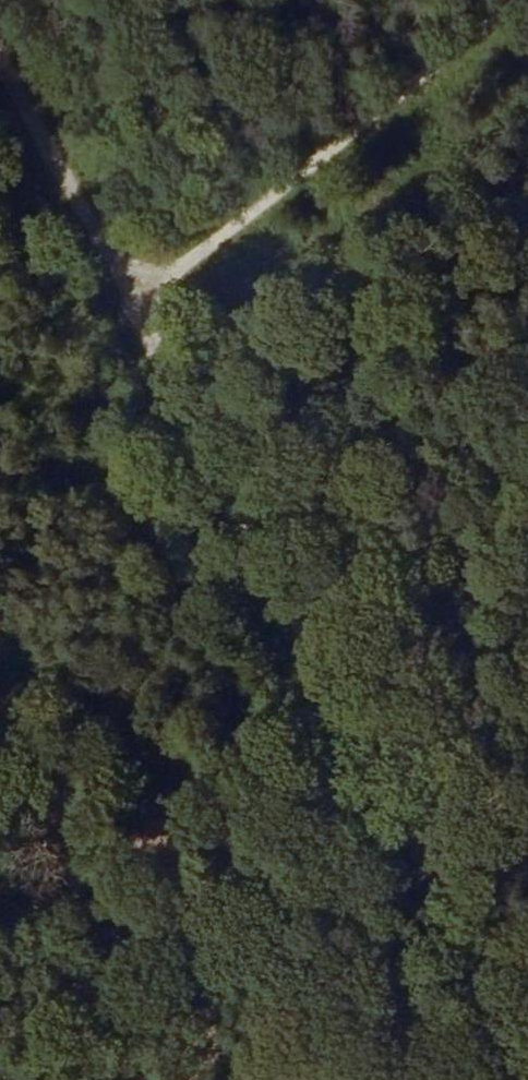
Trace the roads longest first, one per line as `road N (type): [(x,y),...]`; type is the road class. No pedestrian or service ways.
road 1 (track): [(0,36),(109,207),(235,434),(527,1017)]
road 2 (track): [(0,391),(86,419),(450,1079)]
road 3 (track): [(520,0),(155,290)]

